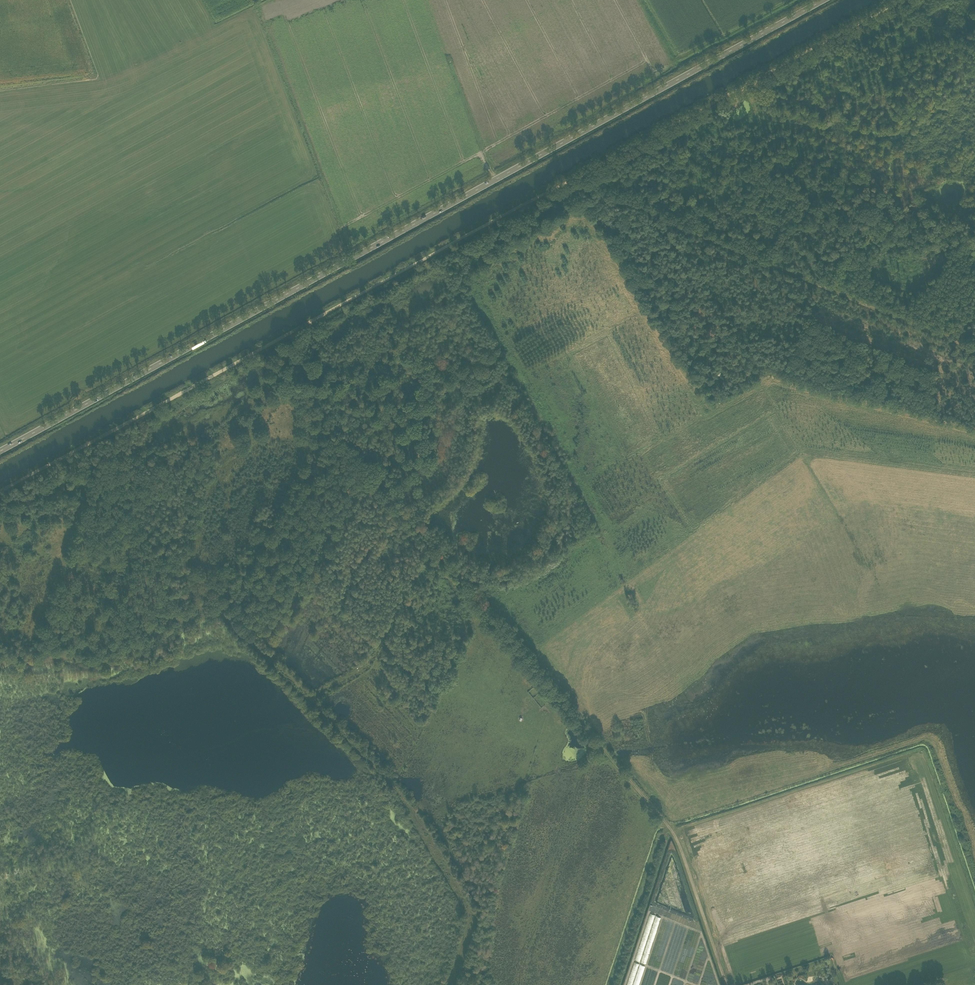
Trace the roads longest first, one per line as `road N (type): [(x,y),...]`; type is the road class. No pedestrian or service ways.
road 1 (primary): [(0,452),(825,0)]
road 2 (track): [(263,348),(670,829)]
road 3 (track): [(974,348),(594,192),(579,177)]
road 4 (track): [(902,0),(579,177)]
road 5 (track): [(579,177),(263,348)]
road 6 (track): [(263,348),(0,492)]
road 7 (track): [(670,829),(728,984)]

